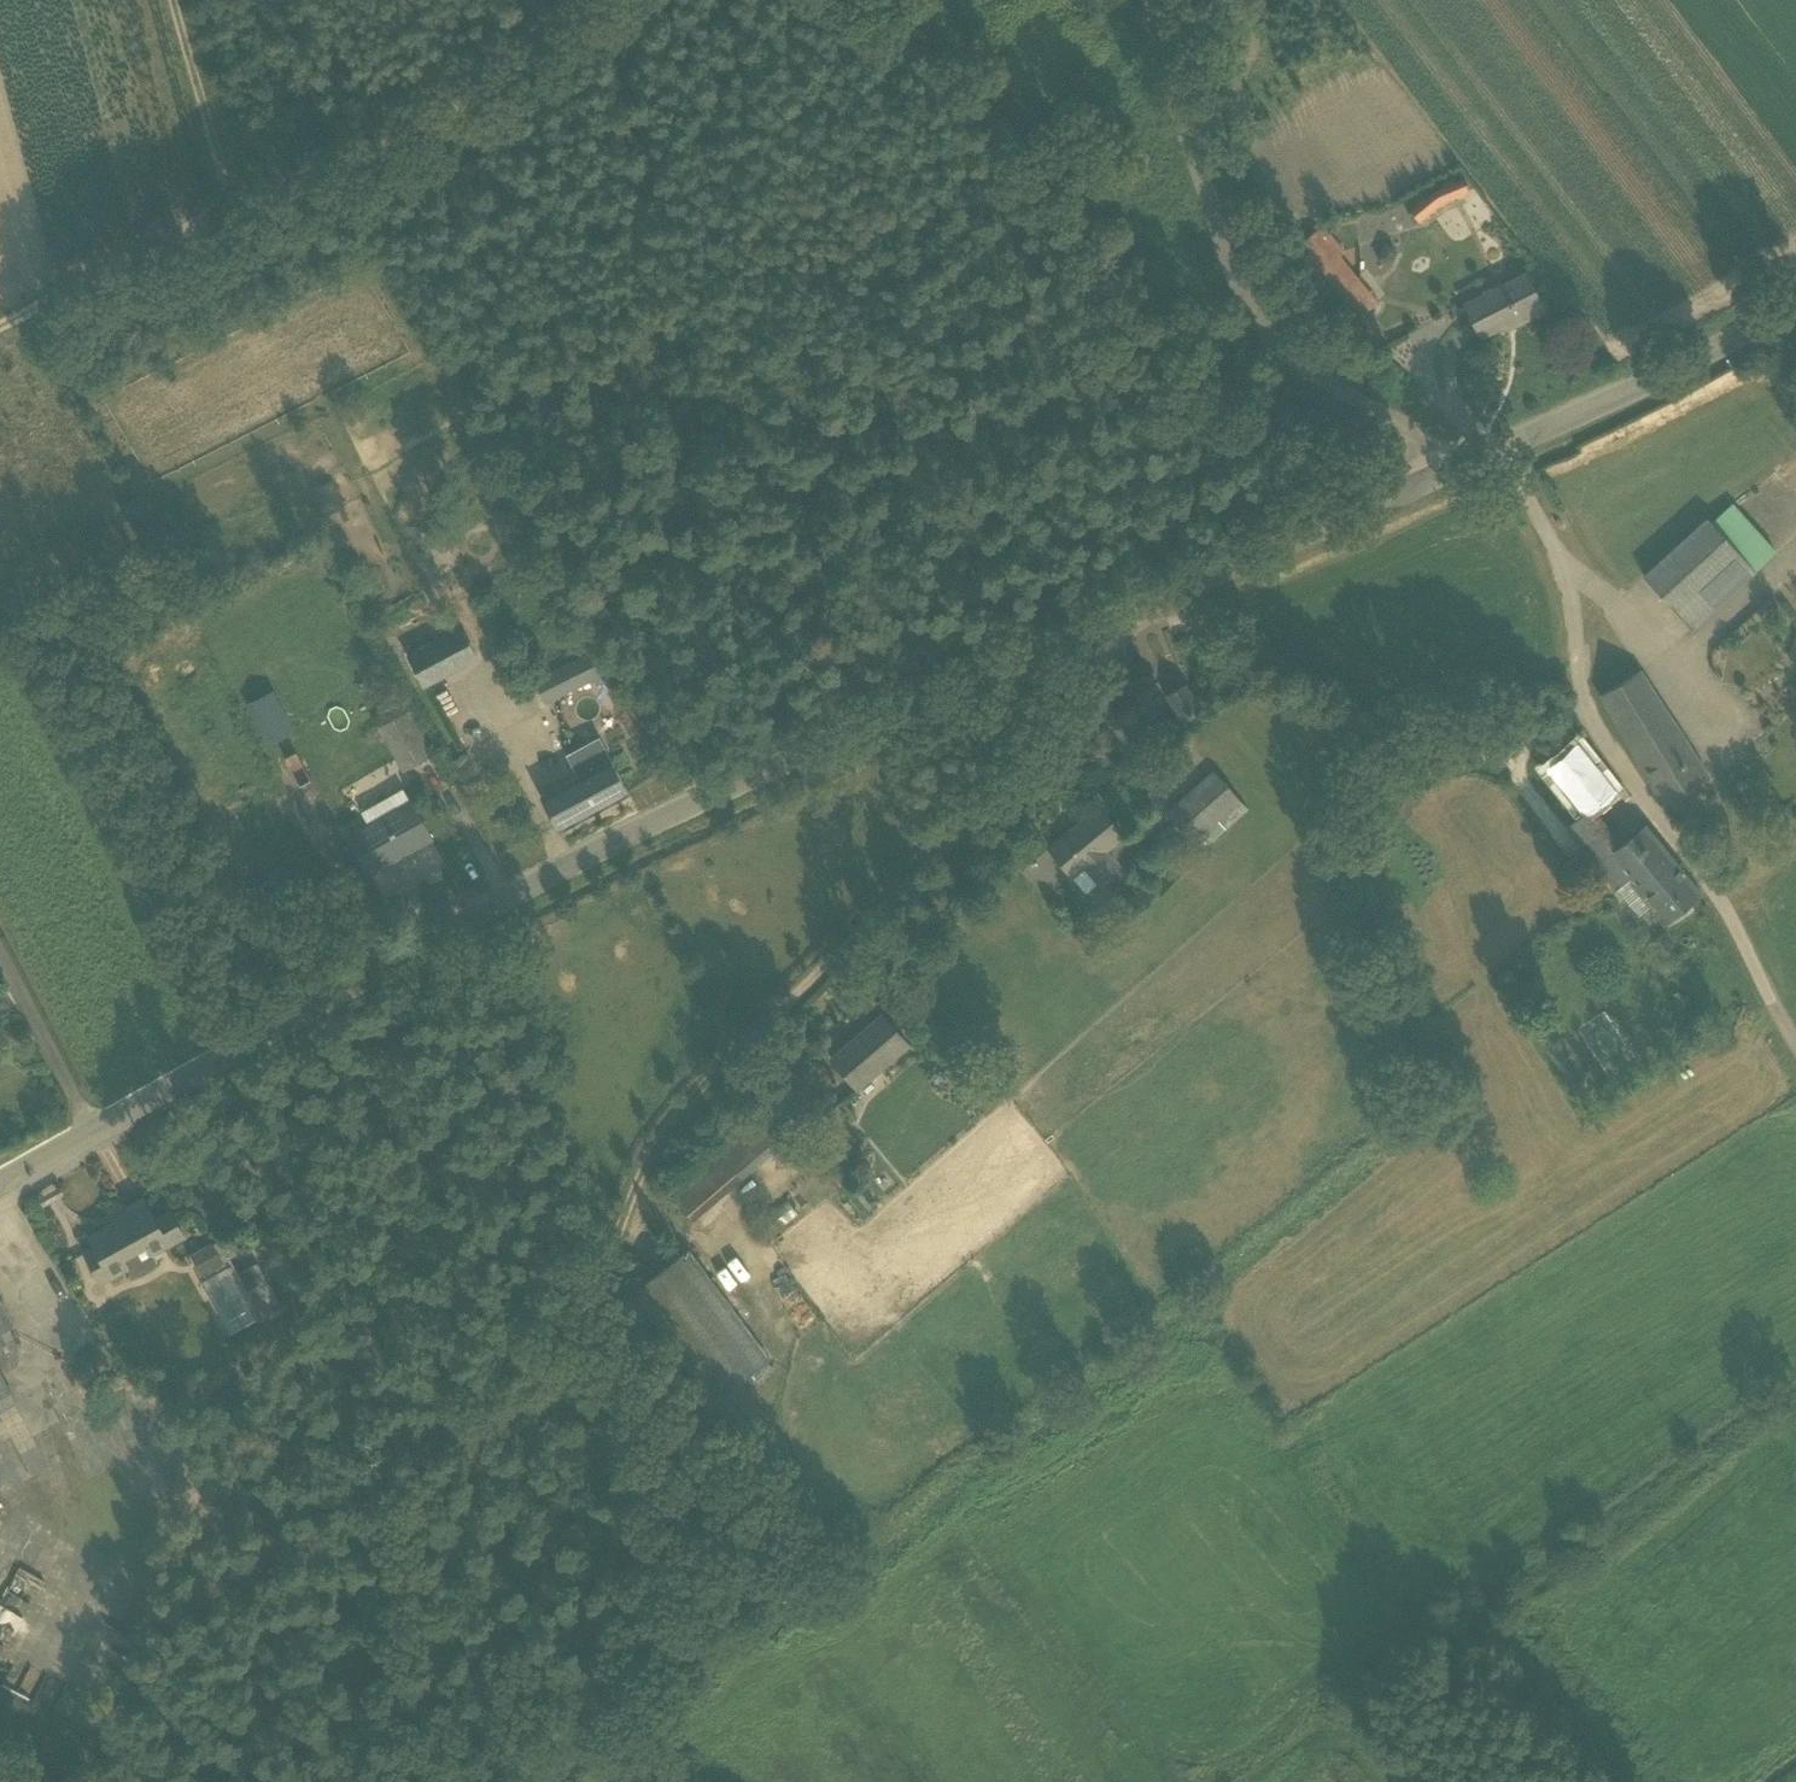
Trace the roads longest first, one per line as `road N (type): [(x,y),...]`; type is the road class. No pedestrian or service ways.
road 1 (unclassified): [(0,1178),(532,882),(716,791),(1441,478)]
road 2 (track): [(530,1781),(587,1690),(604,1609),(618,1504),(611,1263),(648,1158),(689,1098),(774,1011),(1078,722),(1115,666),(1097,624)]
road 3 (unclassified): [(1774,1003),(1726,905),(1603,742),(1578,683),(1571,594),(1506,450)]
road 4 (unclassified): [(1441,478),(1409,434),(1309,374),(1263,332),(1235,280),(1177,104),(1152,0)]
road 5 (track): [(287,182),(355,126),(557,35),(591,0)]
road 6 (unclassified): [(1506,450),(1715,349),(1795,300)]
road 7 (track): [(287,182),(0,328)]
road 8 (track): [(182,0),(238,204)]

